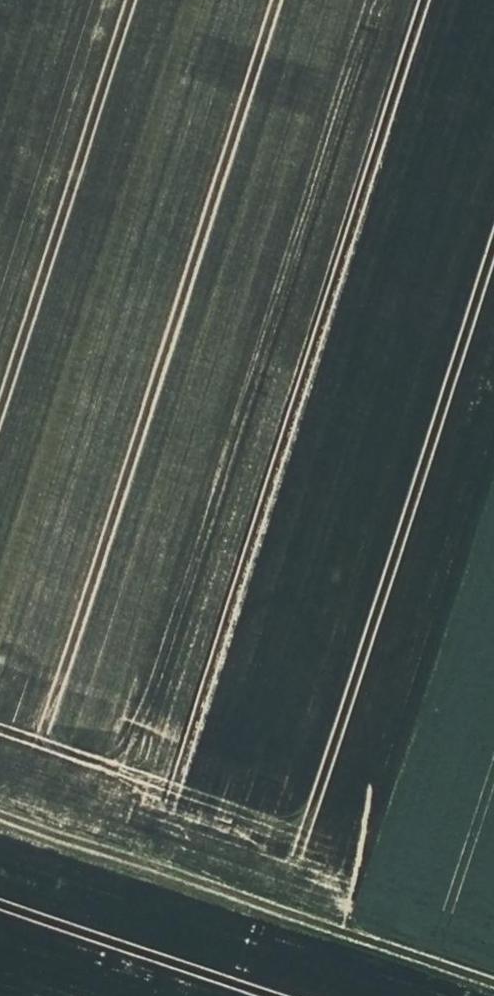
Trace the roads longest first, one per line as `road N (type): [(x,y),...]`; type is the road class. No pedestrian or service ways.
road 1 (track): [(0,822),(493,985)]

